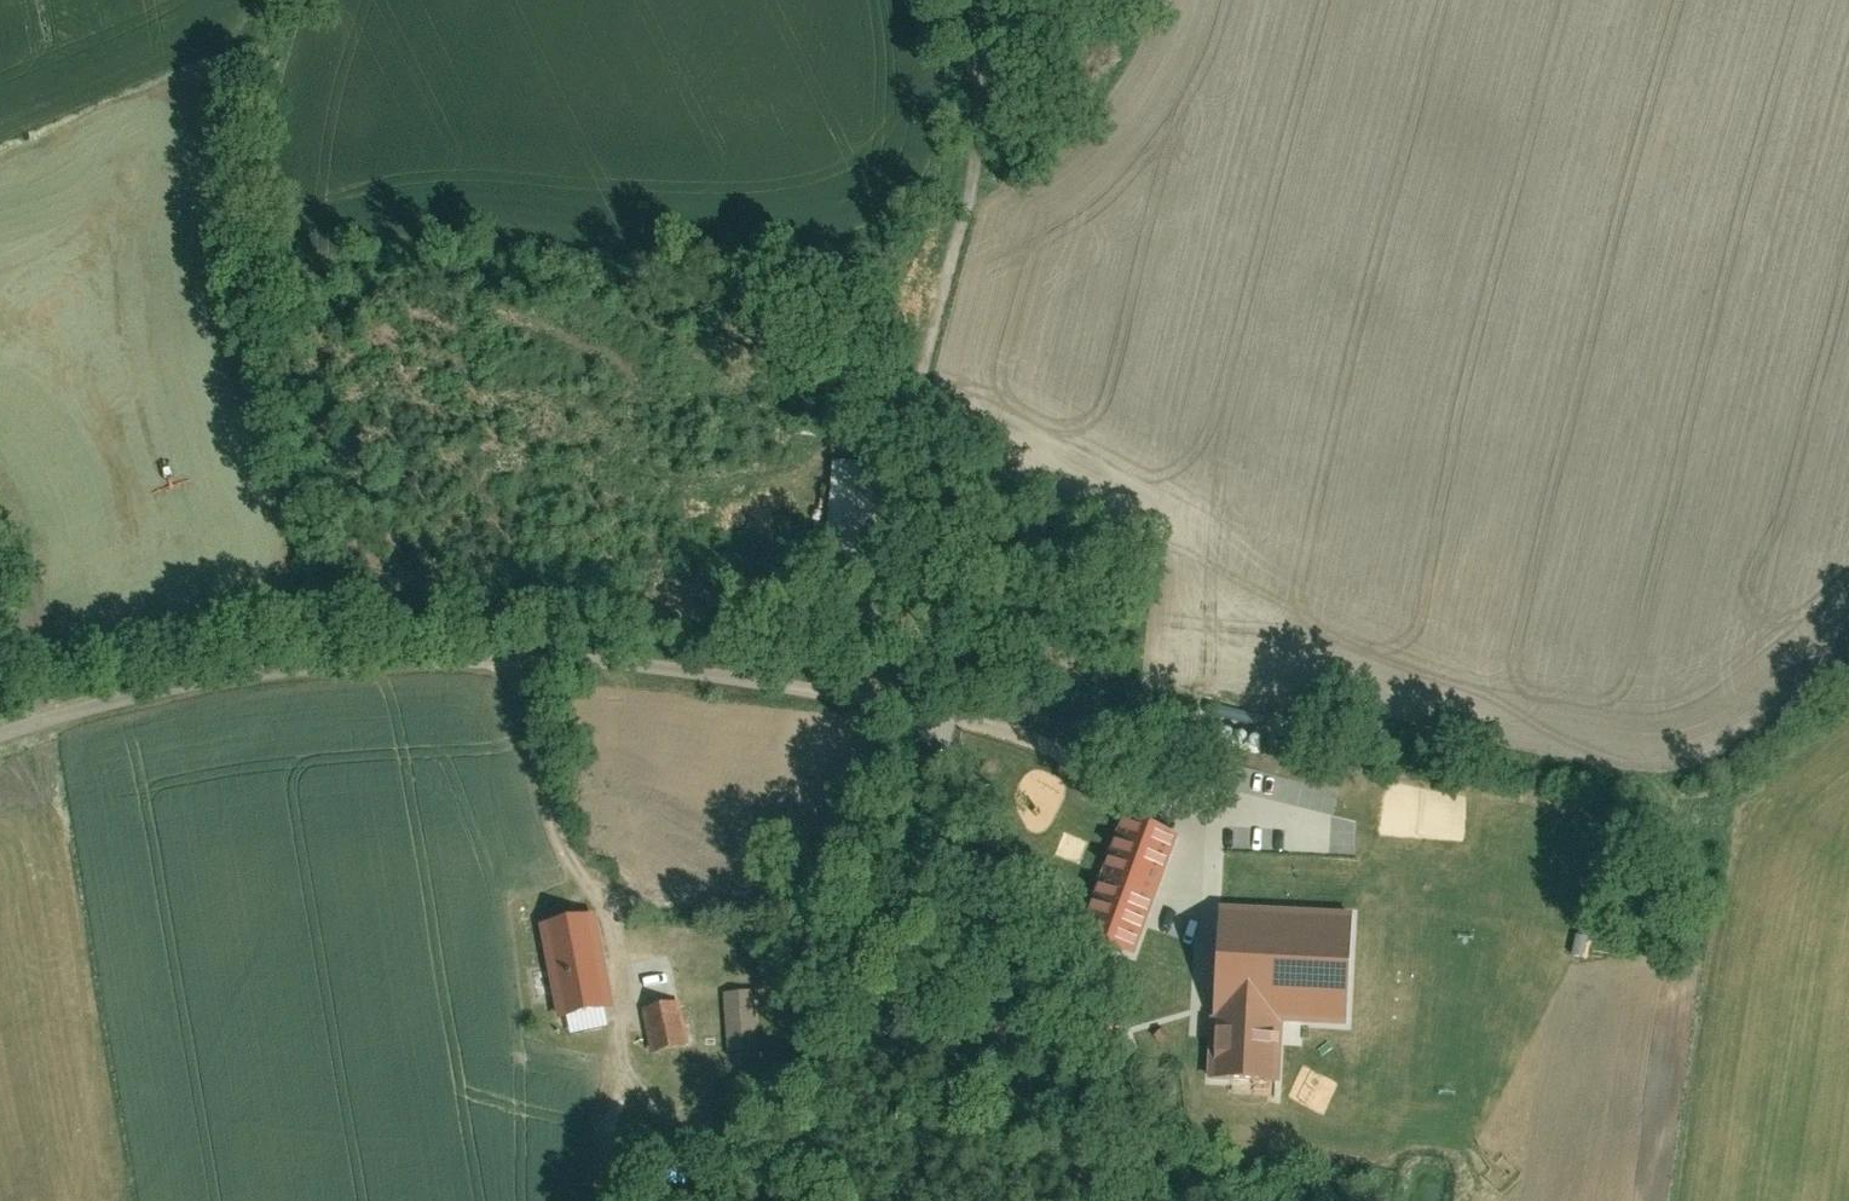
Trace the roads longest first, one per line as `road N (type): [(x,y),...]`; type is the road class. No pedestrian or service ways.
road 1 (unclassified): [(0,711),(203,658),(561,634),(877,680)]

